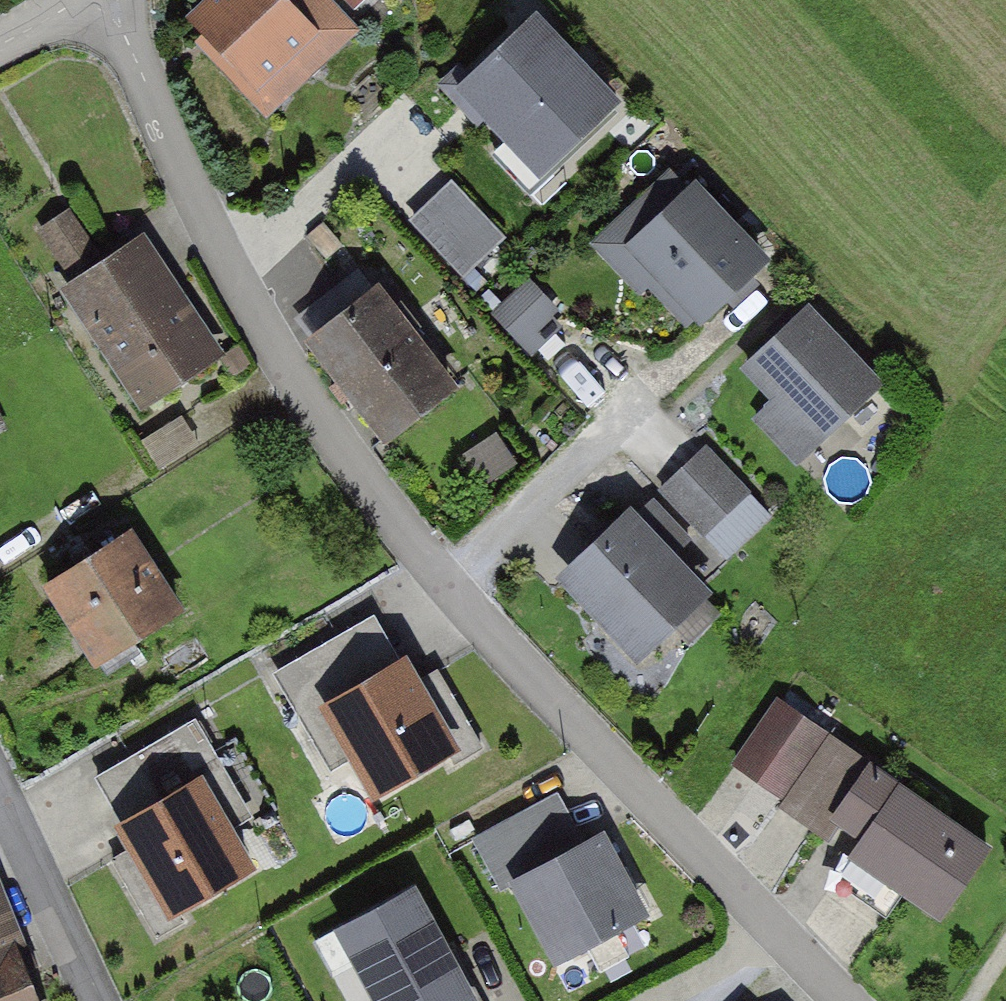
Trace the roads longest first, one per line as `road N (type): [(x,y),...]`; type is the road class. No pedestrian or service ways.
road 1 (residential): [(844,1000),(509,654),(337,448),(230,271),(112,0)]
road 2 (residential): [(100,1000),(0,790)]

